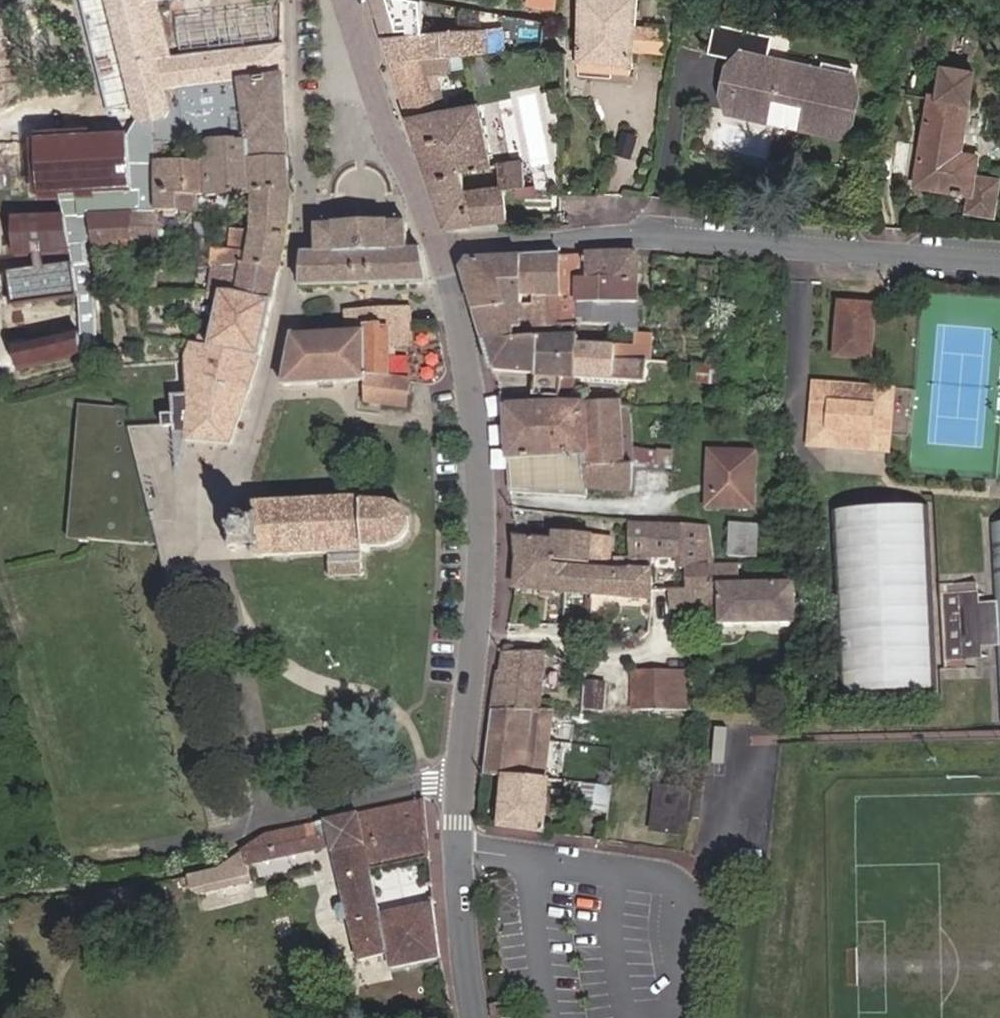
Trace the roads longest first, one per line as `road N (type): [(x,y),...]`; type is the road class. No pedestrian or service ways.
road 1 (residential): [(473,1017),(460,969),(459,787),(488,492),(443,245)]
road 2 (residential): [(443,245),(654,234),(999,255)]
road 3 (residential): [(443,245),(344,0)]

